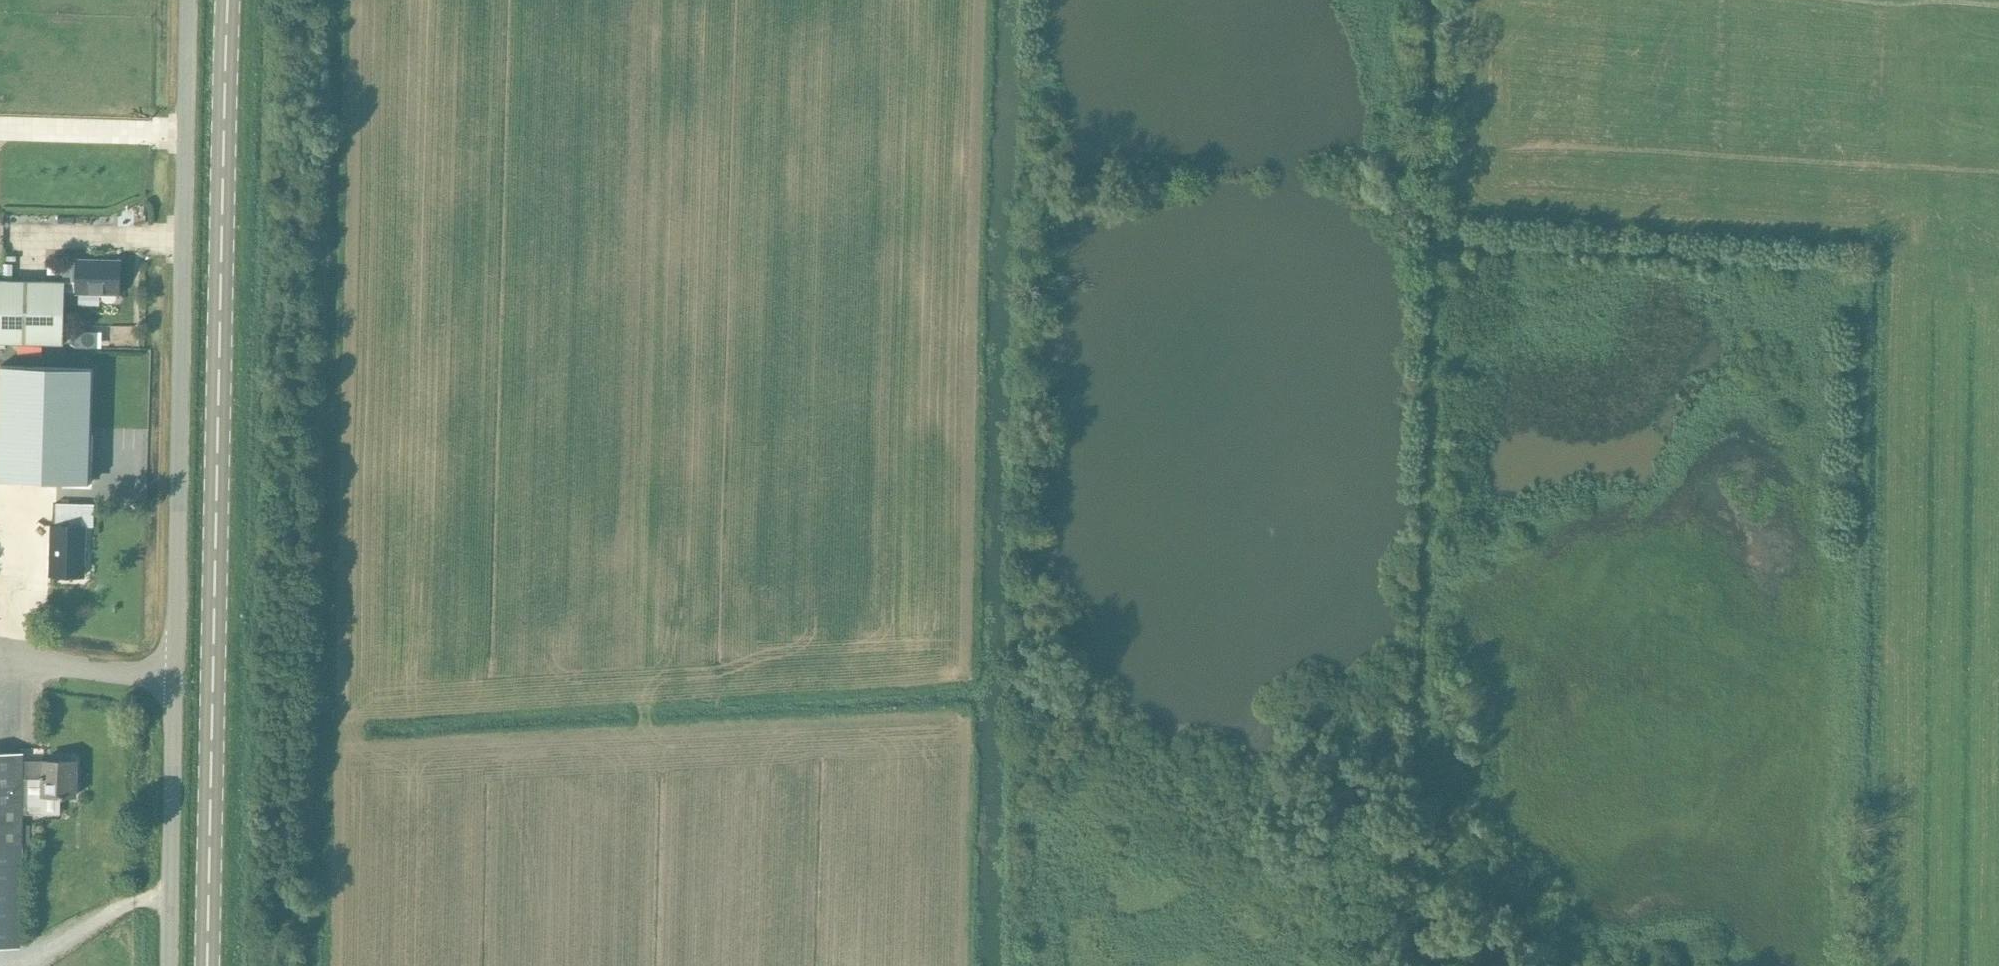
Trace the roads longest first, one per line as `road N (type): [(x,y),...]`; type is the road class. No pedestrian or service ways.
road 1 (secondary): [(208,965),(229,0)]
road 2 (unclassified): [(170,686),(188,0)]
road 3 (unclassified): [(166,965),(170,686)]
road 4 (unclassified): [(170,686),(0,660)]

